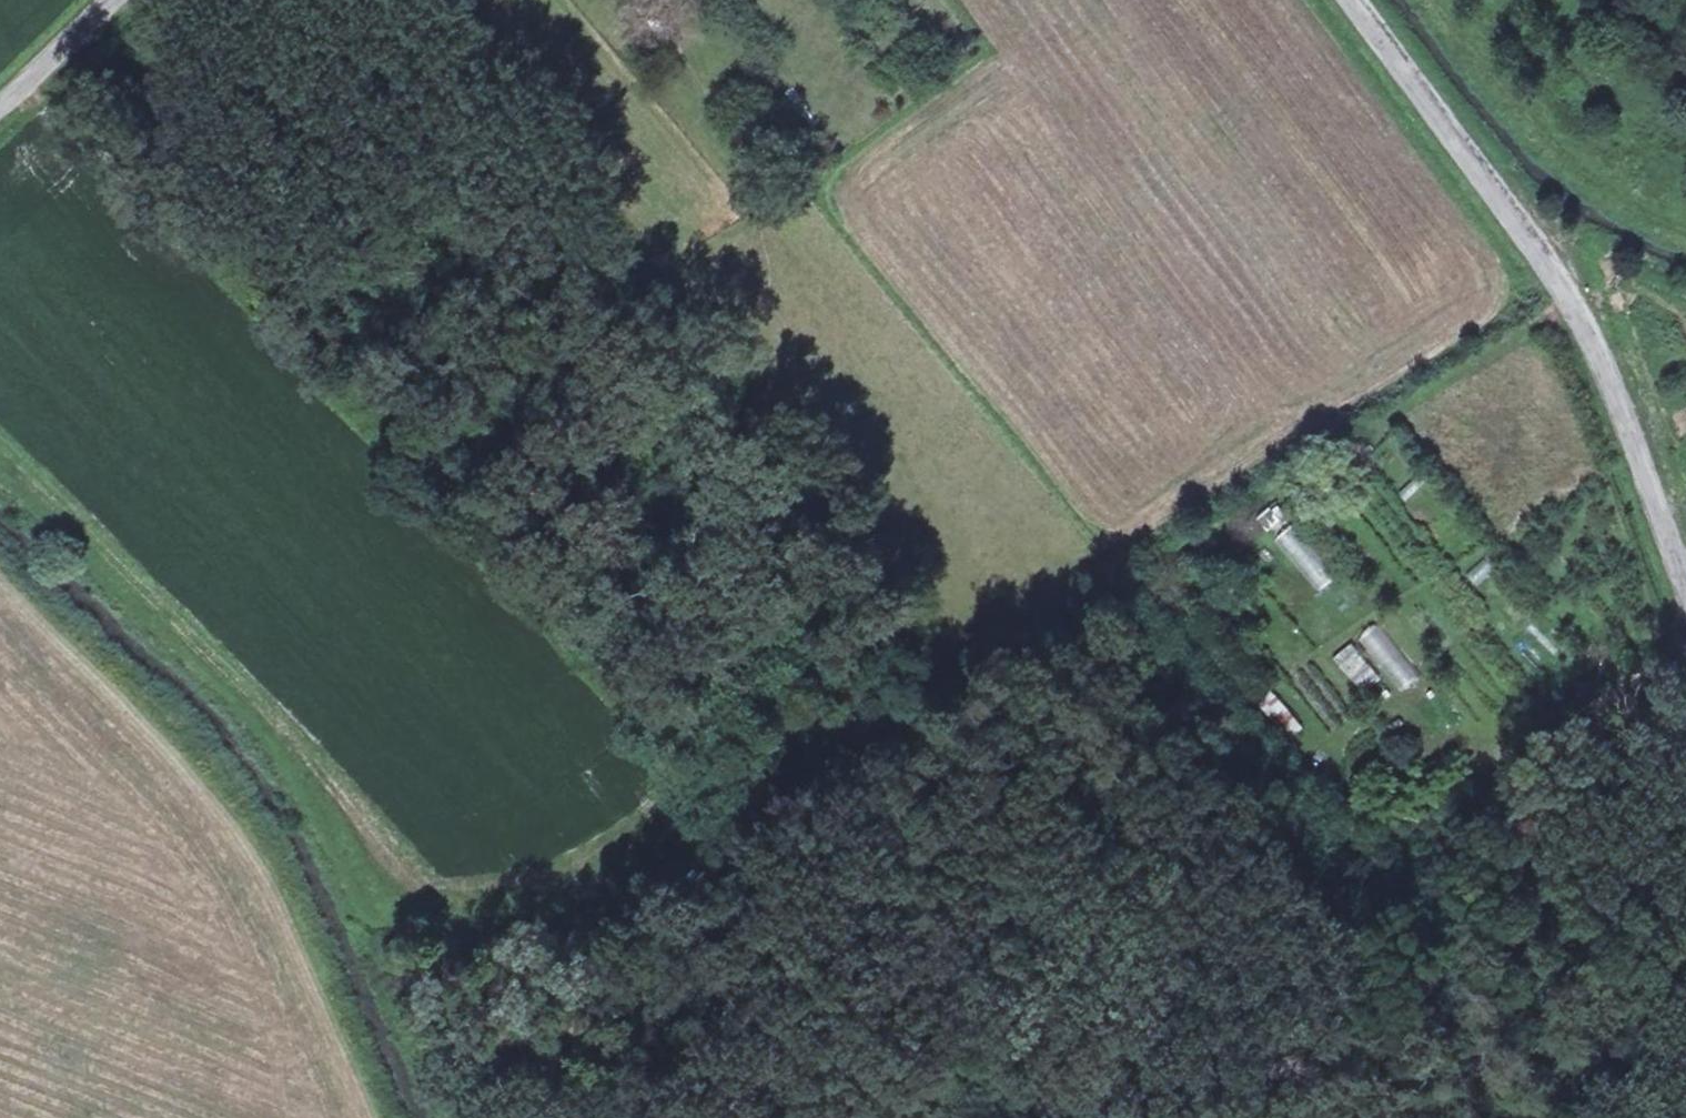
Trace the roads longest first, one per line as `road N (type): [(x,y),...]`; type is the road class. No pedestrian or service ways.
road 1 (unclassified): [(1685,593),(1573,299),(1350,0)]
road 2 (unclassified): [(0,103),(109,0)]

